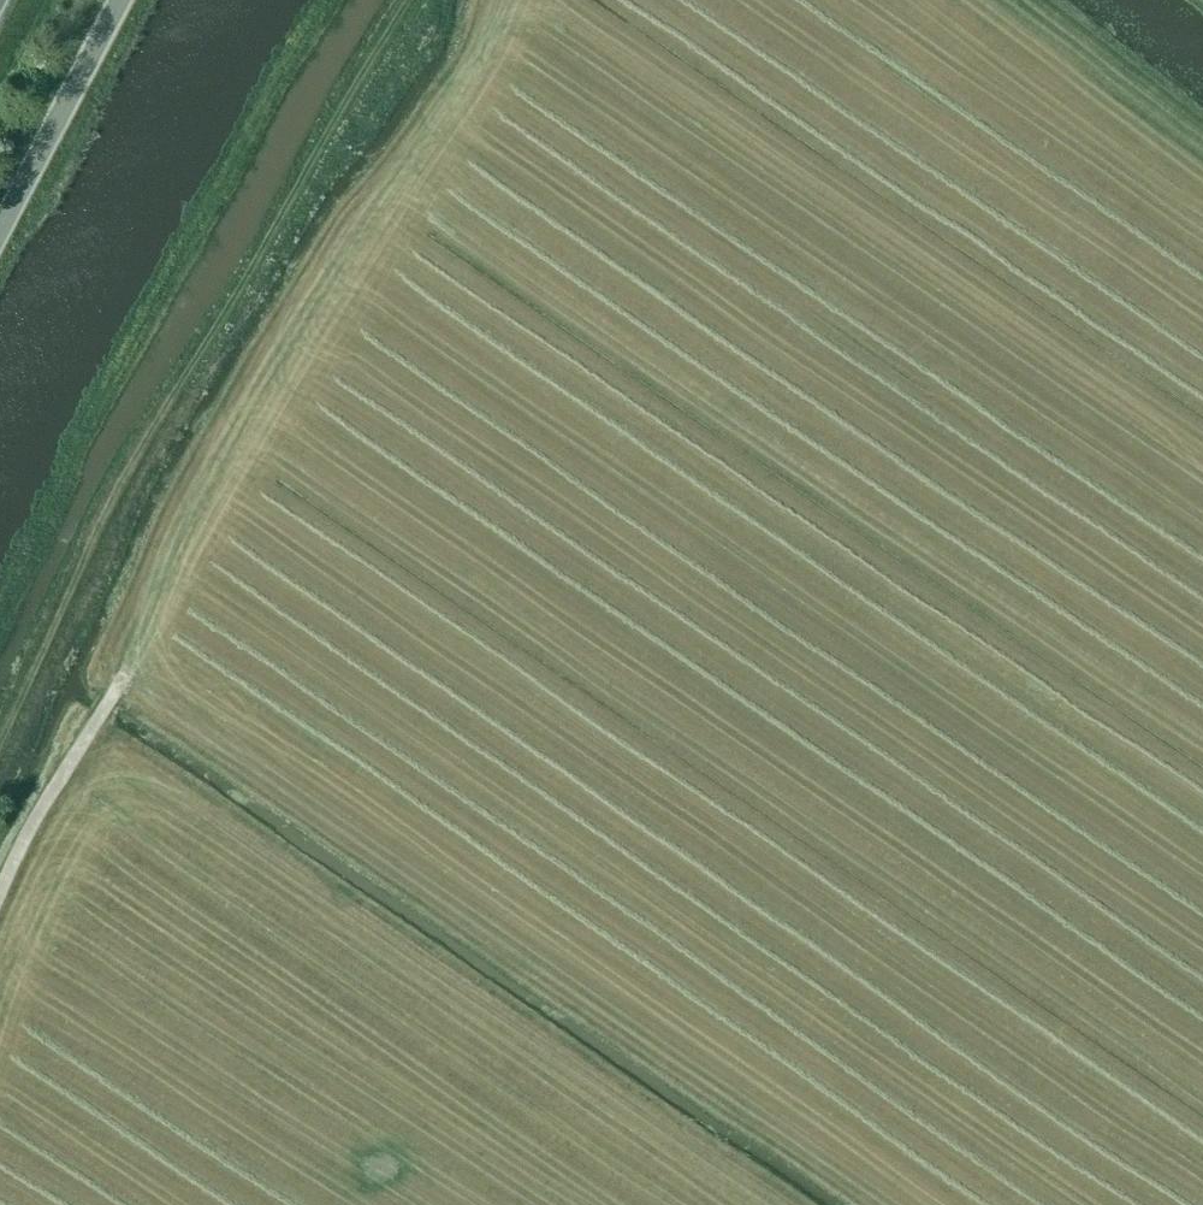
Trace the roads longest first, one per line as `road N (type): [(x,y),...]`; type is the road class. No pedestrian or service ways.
road 1 (unclassified): [(0,254),(126,0)]
road 2 (track): [(127,674),(27,836),(0,895)]

